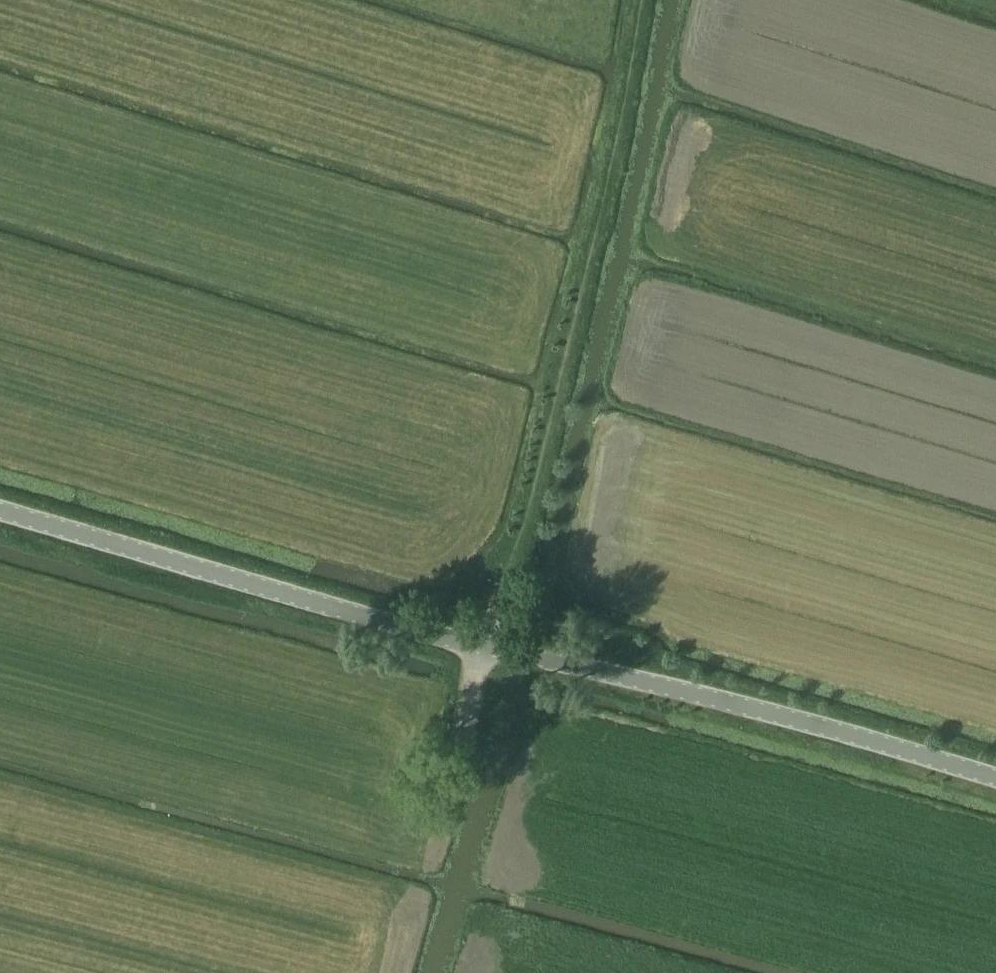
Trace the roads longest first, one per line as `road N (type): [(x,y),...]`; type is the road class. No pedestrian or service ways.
road 1 (unclassified): [(995,778),(365,617),(0,510)]

